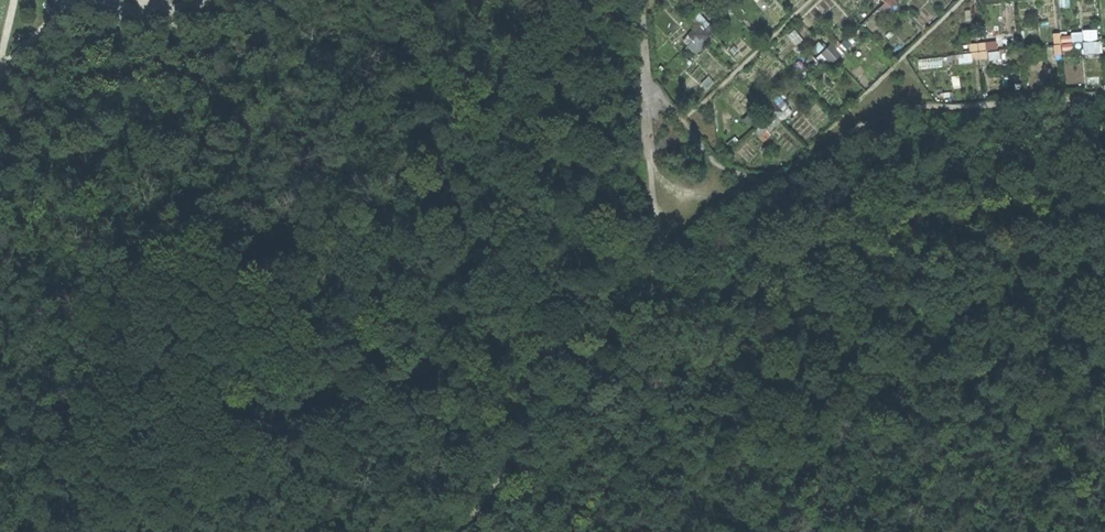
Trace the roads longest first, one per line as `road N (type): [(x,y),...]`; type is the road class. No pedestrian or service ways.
road 1 (track): [(655,252),(632,313),(461,531)]
road 2 (track): [(1104,303),(1071,100)]
road 3 (track): [(1104,449),(1100,296)]
road 4 (track): [(636,0),(649,128)]
road 5 (track): [(649,128),(655,252)]

